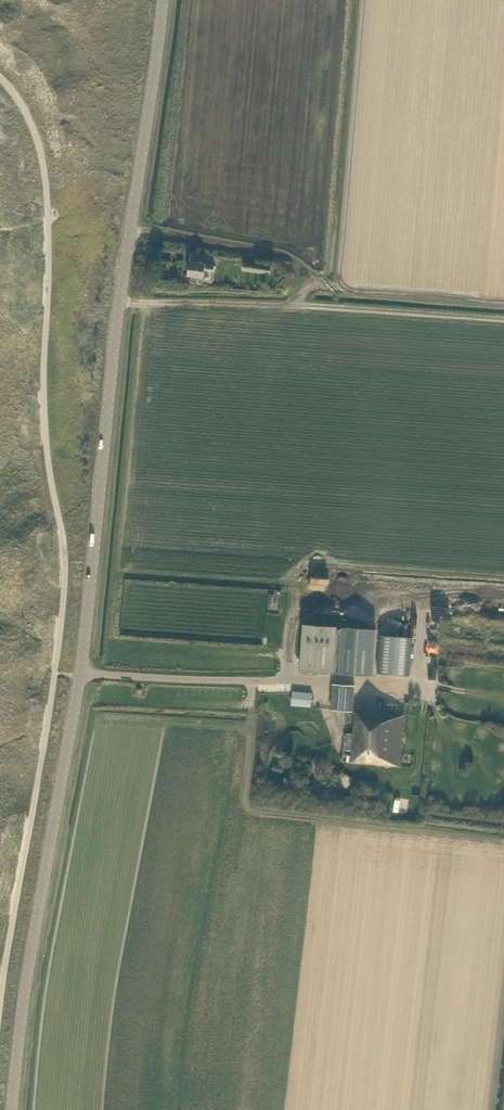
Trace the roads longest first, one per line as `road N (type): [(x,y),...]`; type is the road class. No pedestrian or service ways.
road 1 (tertiary): [(14,1109),(165,0)]
road 2 (track): [(503,299),(339,288),(363,0)]
road 3 (track): [(339,288),(317,284),(291,258),(260,247),(131,225)]
road 4 (track): [(292,303),(120,300)]

